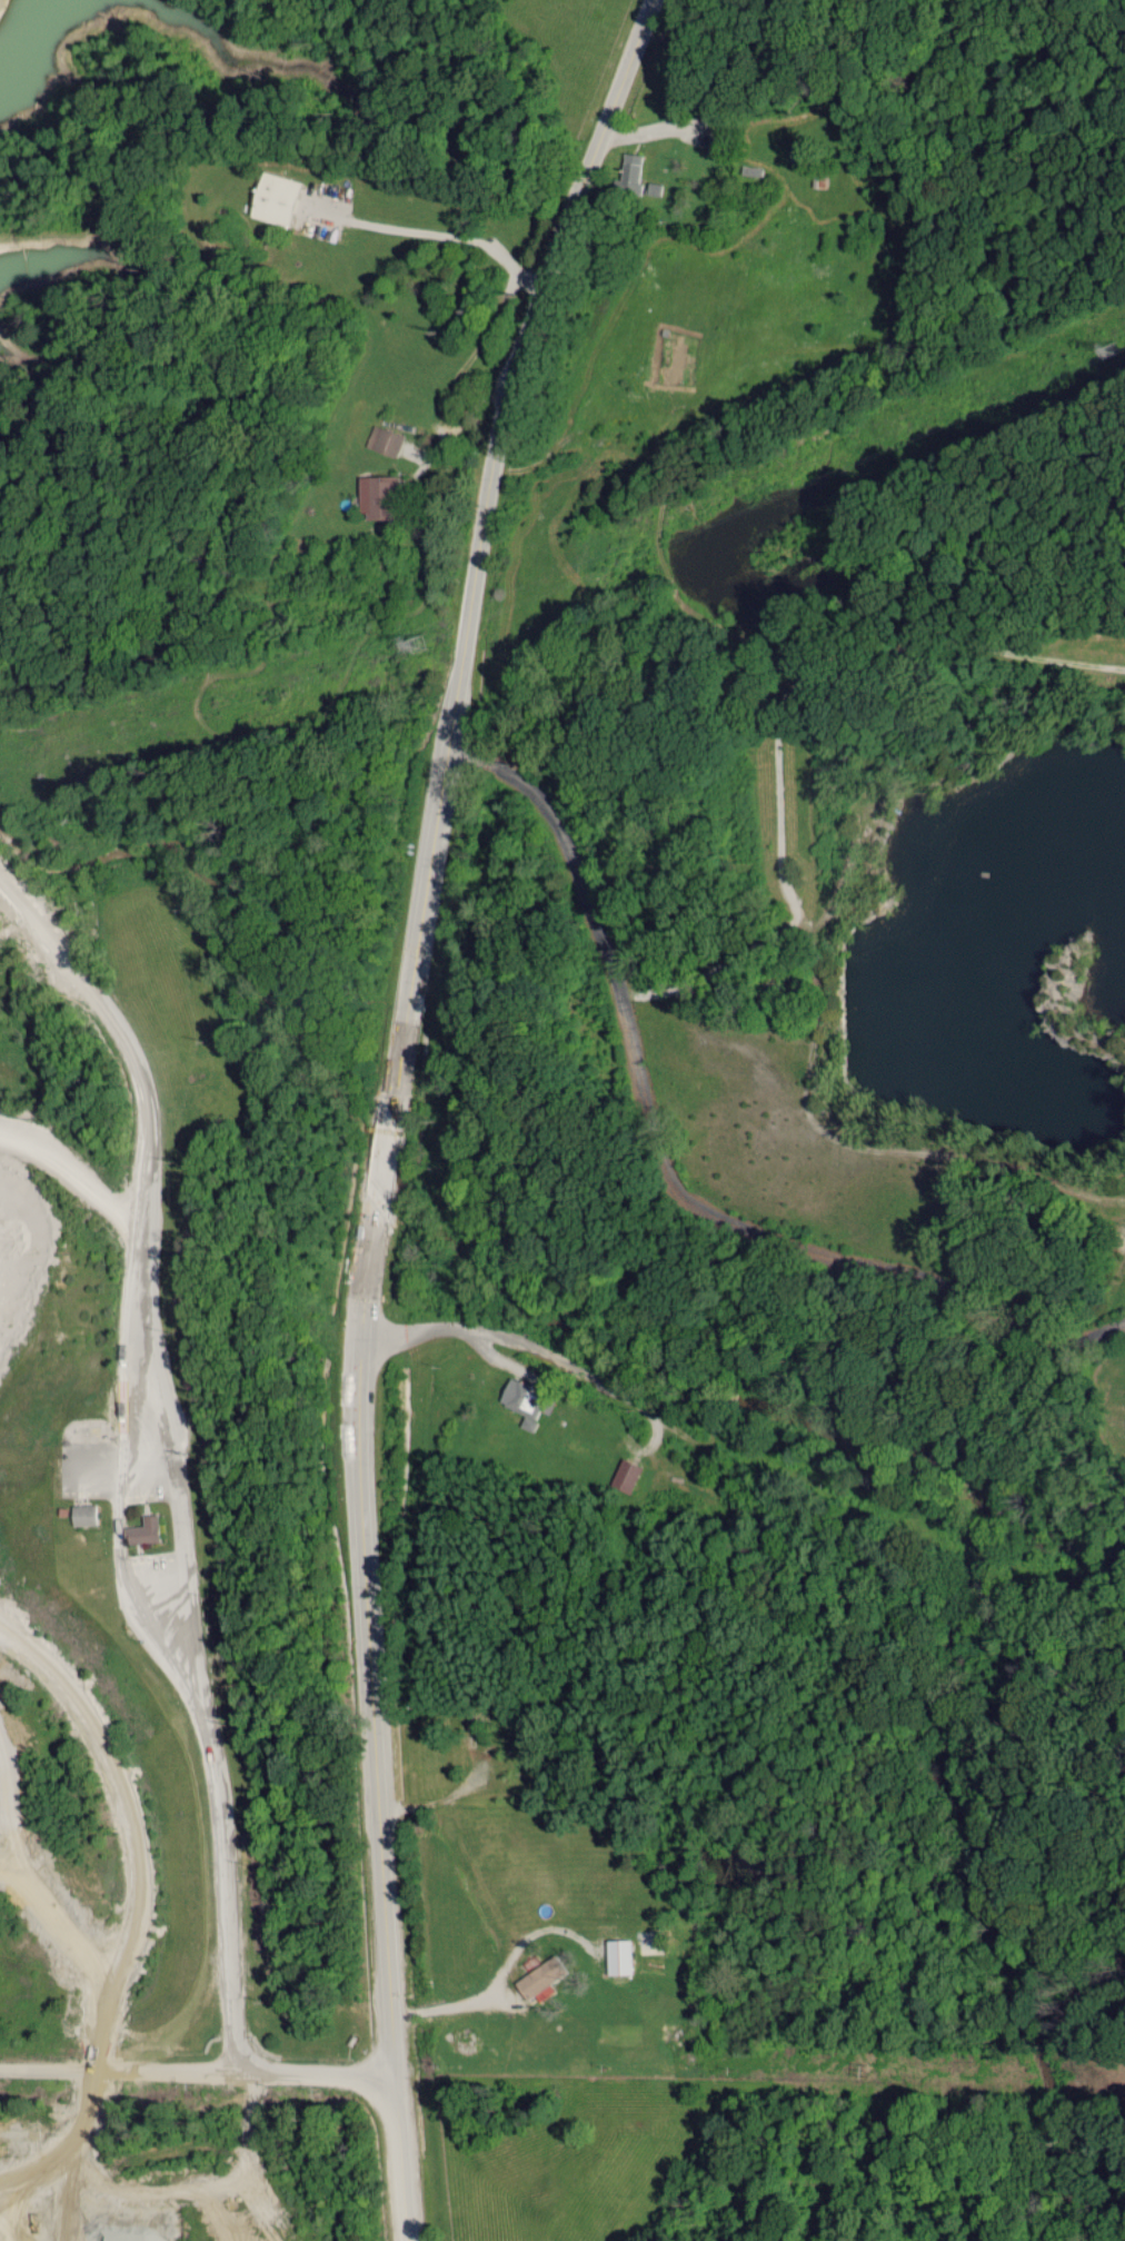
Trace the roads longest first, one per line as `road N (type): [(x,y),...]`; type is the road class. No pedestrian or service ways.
road 1 (primary): [(417,2240),(397,2075),(379,1690),(354,1438),(360,1332),(511,385),(653,0)]
road 2 (residential): [(611,122),(743,115),(1004,0)]
road 3 (residential): [(397,2075),(0,2071)]

